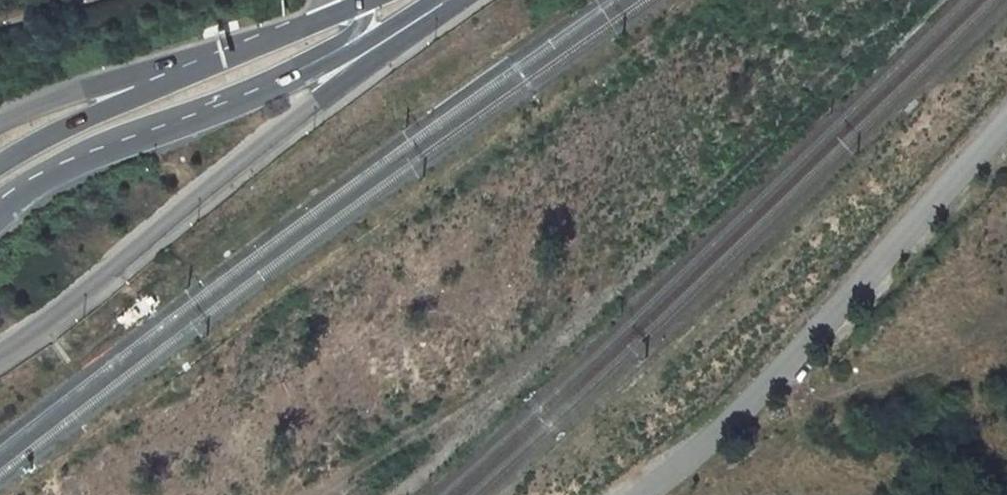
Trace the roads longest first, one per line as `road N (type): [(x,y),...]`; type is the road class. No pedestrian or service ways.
road 1 (secondary): [(0,351),(449,0)]
road 2 (unclassified): [(641,494),(781,366),(1006,120)]
road 3 (primary): [(0,208),(77,159),(273,82)]
road 4 (primary): [(268,39),(0,162)]
road 5 (secondary): [(268,39),(0,119)]
road 6 (primary): [(273,82),(346,56),(444,0)]
road 7 (residential): [(273,82),(356,30),(358,3)]

